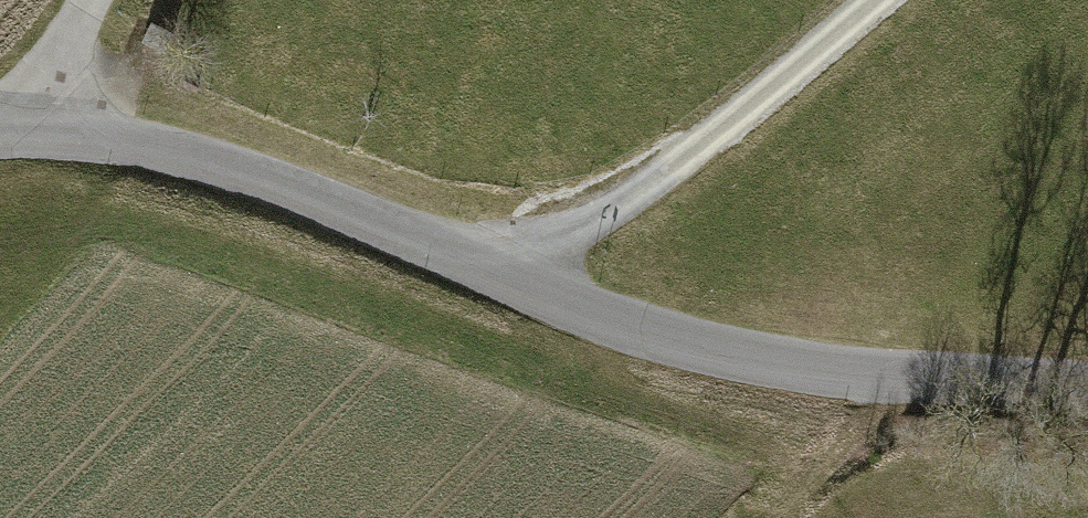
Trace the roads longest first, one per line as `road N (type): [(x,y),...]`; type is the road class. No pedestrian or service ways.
road 1 (unclassified): [(1087,390),(802,366),(682,342),(267,181),(130,143),(43,131),(0,135)]
road 2 (track): [(510,281),(652,188),(879,0)]
road 3 (track): [(43,131),(73,34),(97,0)]

